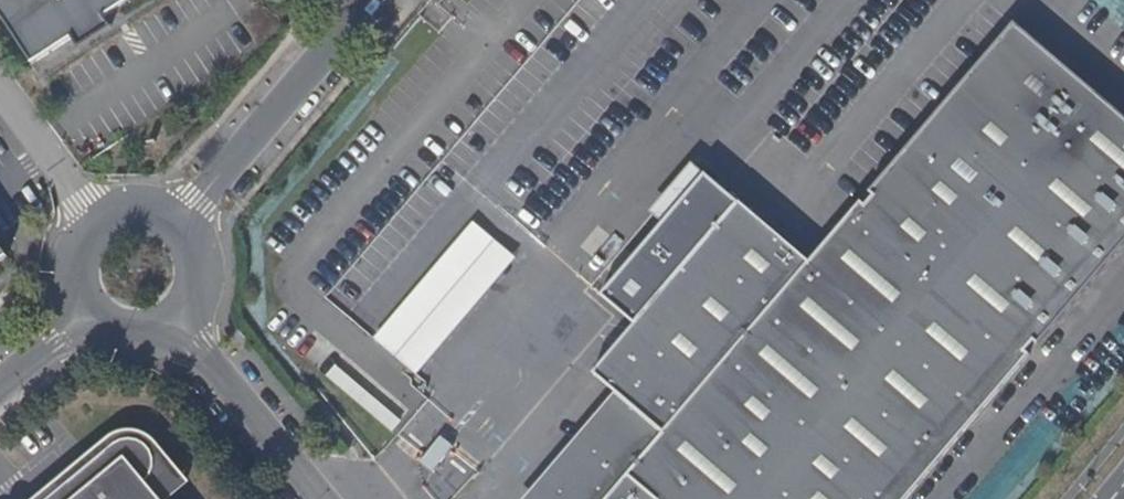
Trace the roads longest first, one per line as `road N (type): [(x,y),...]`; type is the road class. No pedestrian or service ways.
road 1 (unclassified): [(173,227),(372,0)]
road 2 (unclassified): [(164,314),(318,498)]
road 3 (unclassified): [(0,85),(98,223)]
road 4 (unclassified): [(0,388),(96,309)]

